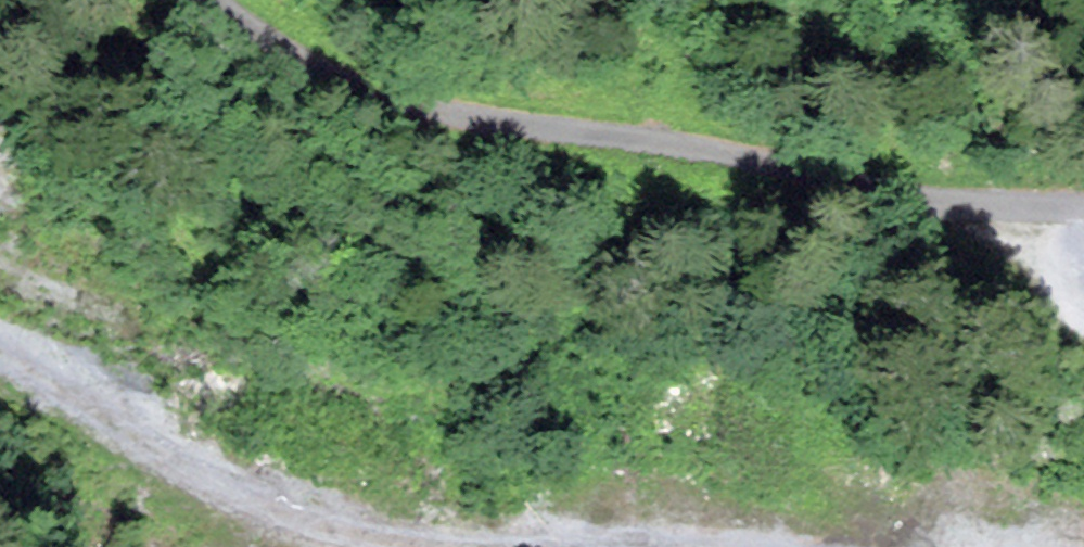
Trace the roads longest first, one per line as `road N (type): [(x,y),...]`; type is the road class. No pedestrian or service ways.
road 1 (track): [(209,0),(235,24),(386,98),(983,205),(1083,208)]
road 2 (track): [(496,546),(240,500),(0,339)]
road 3 (track): [(983,205),(1053,277),(1083,283)]

